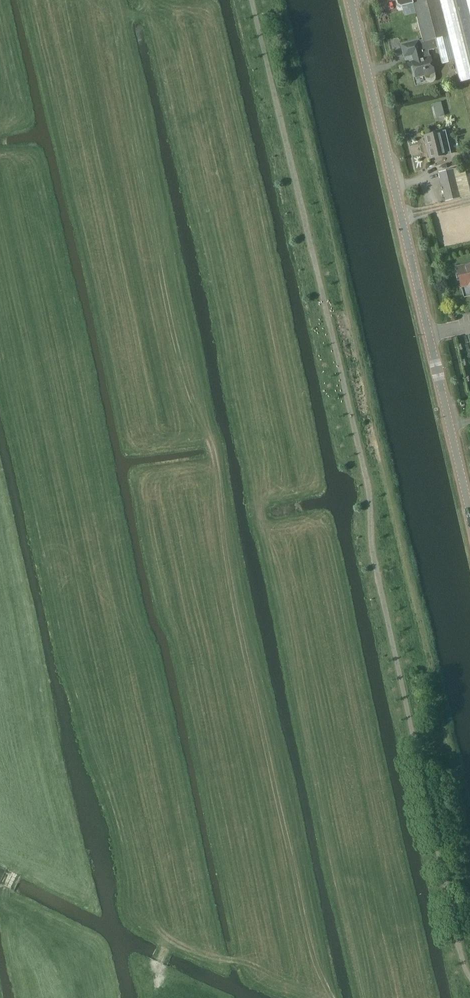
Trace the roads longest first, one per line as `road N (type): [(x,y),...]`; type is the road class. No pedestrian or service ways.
road 1 (tertiary): [(469,514),(350,0)]

